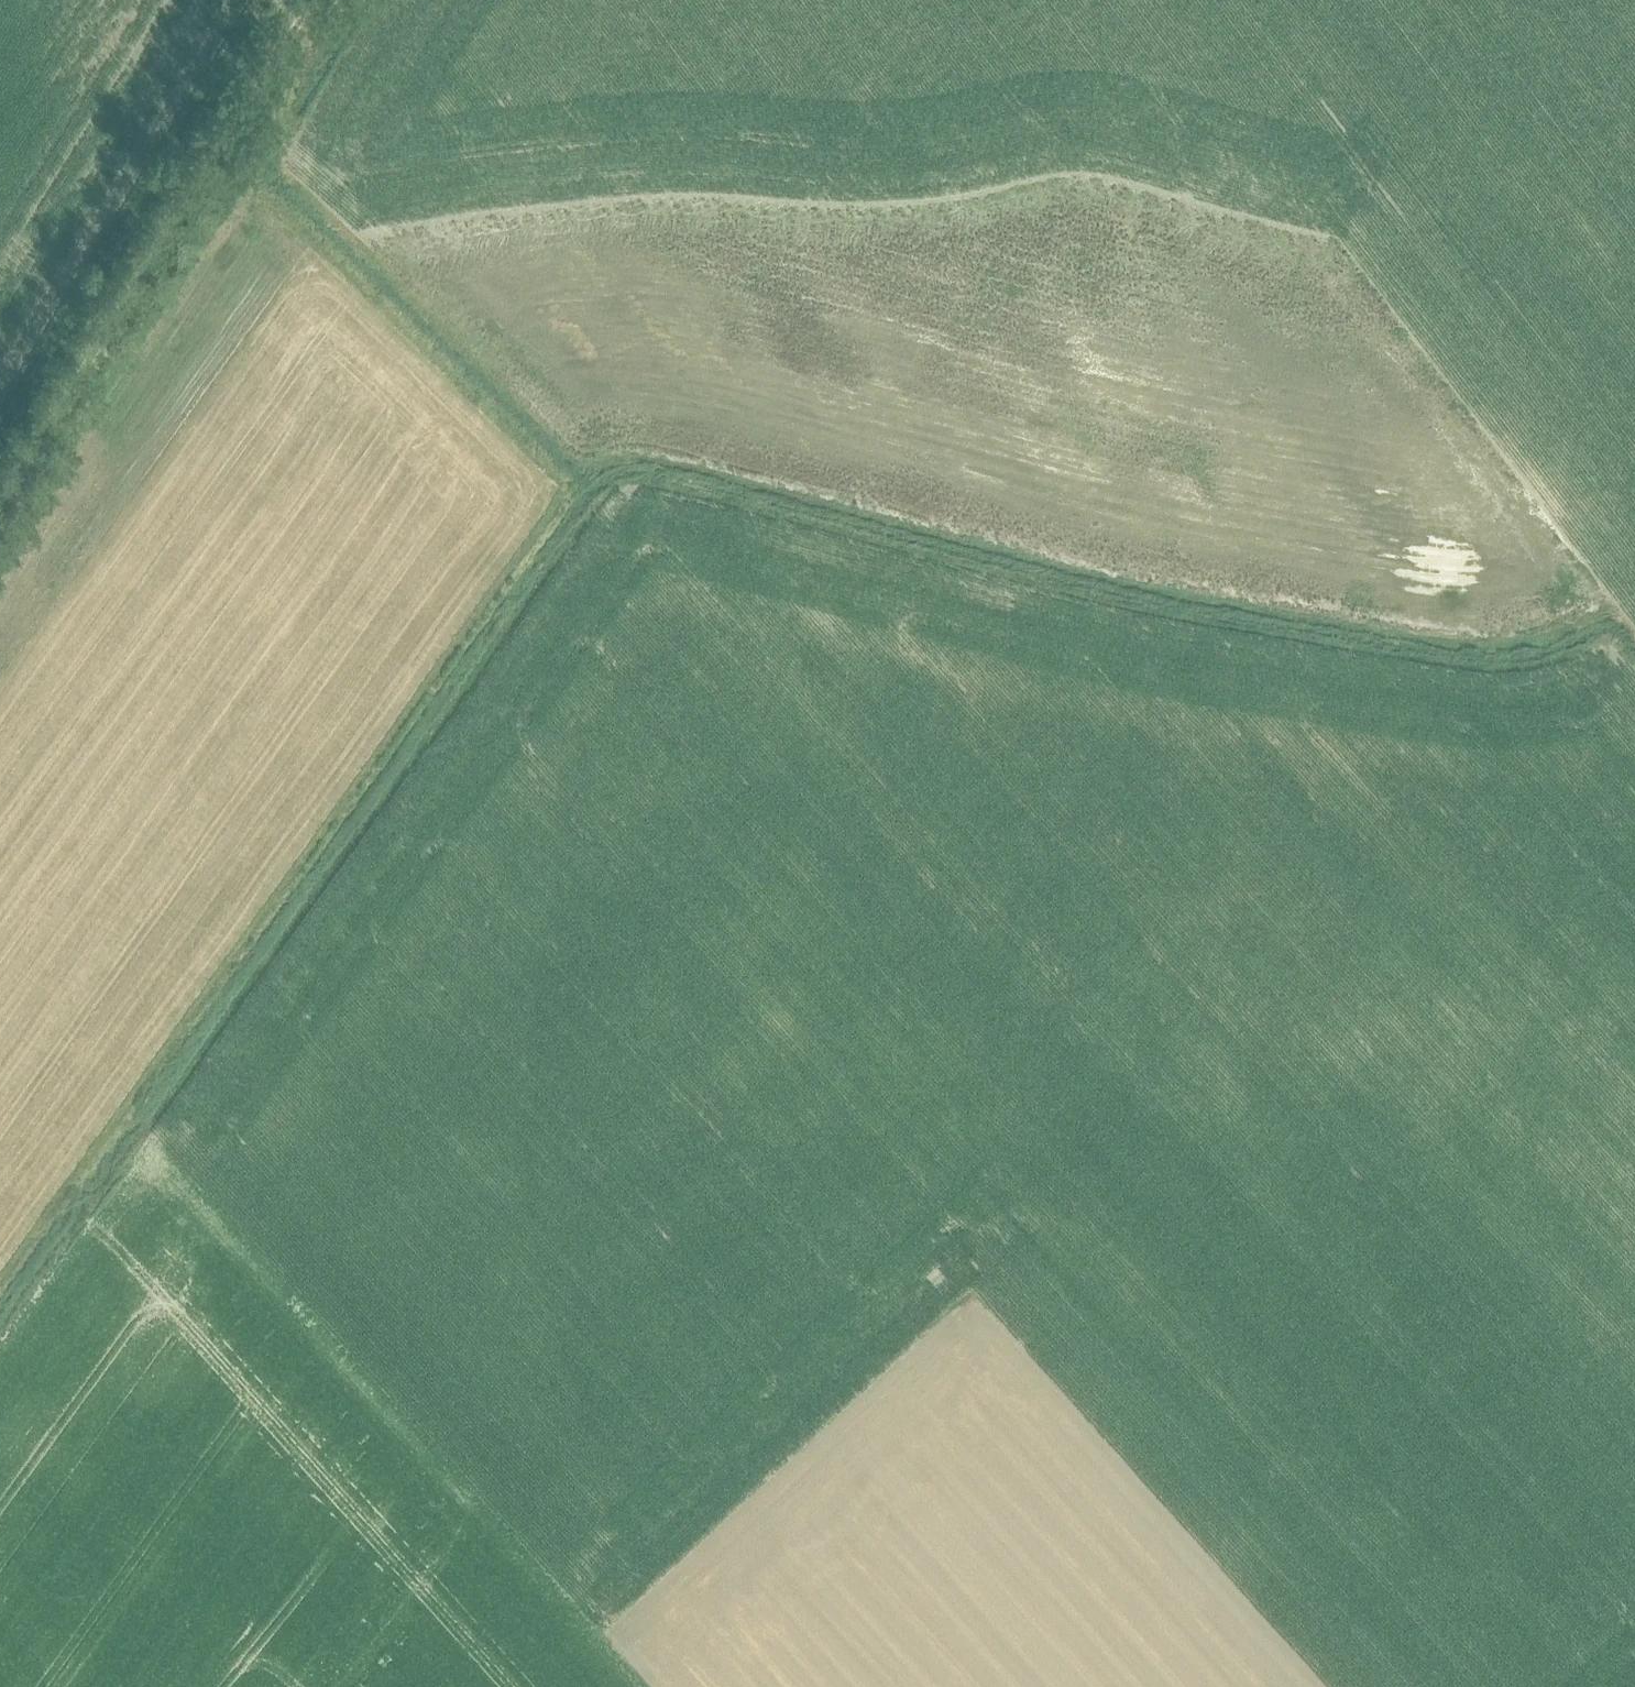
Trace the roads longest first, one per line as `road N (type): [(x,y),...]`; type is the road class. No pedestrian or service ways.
road 1 (track): [(0,505),(316,0)]

